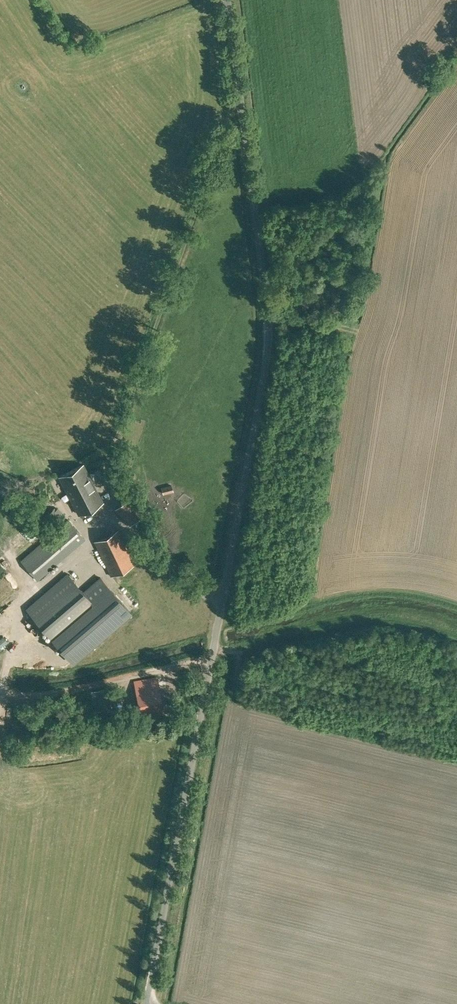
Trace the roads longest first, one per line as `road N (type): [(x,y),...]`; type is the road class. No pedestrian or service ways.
road 1 (unclassified): [(146,1003),(263,379),(267,322),(228,0)]
road 2 (track): [(0,693),(30,697),(384,621),(456,638)]
road 3 (track): [(311,606),(377,195)]
road 4 (track): [(103,480),(239,93)]
road 5 (track): [(218,623),(397,595),(456,609)]

